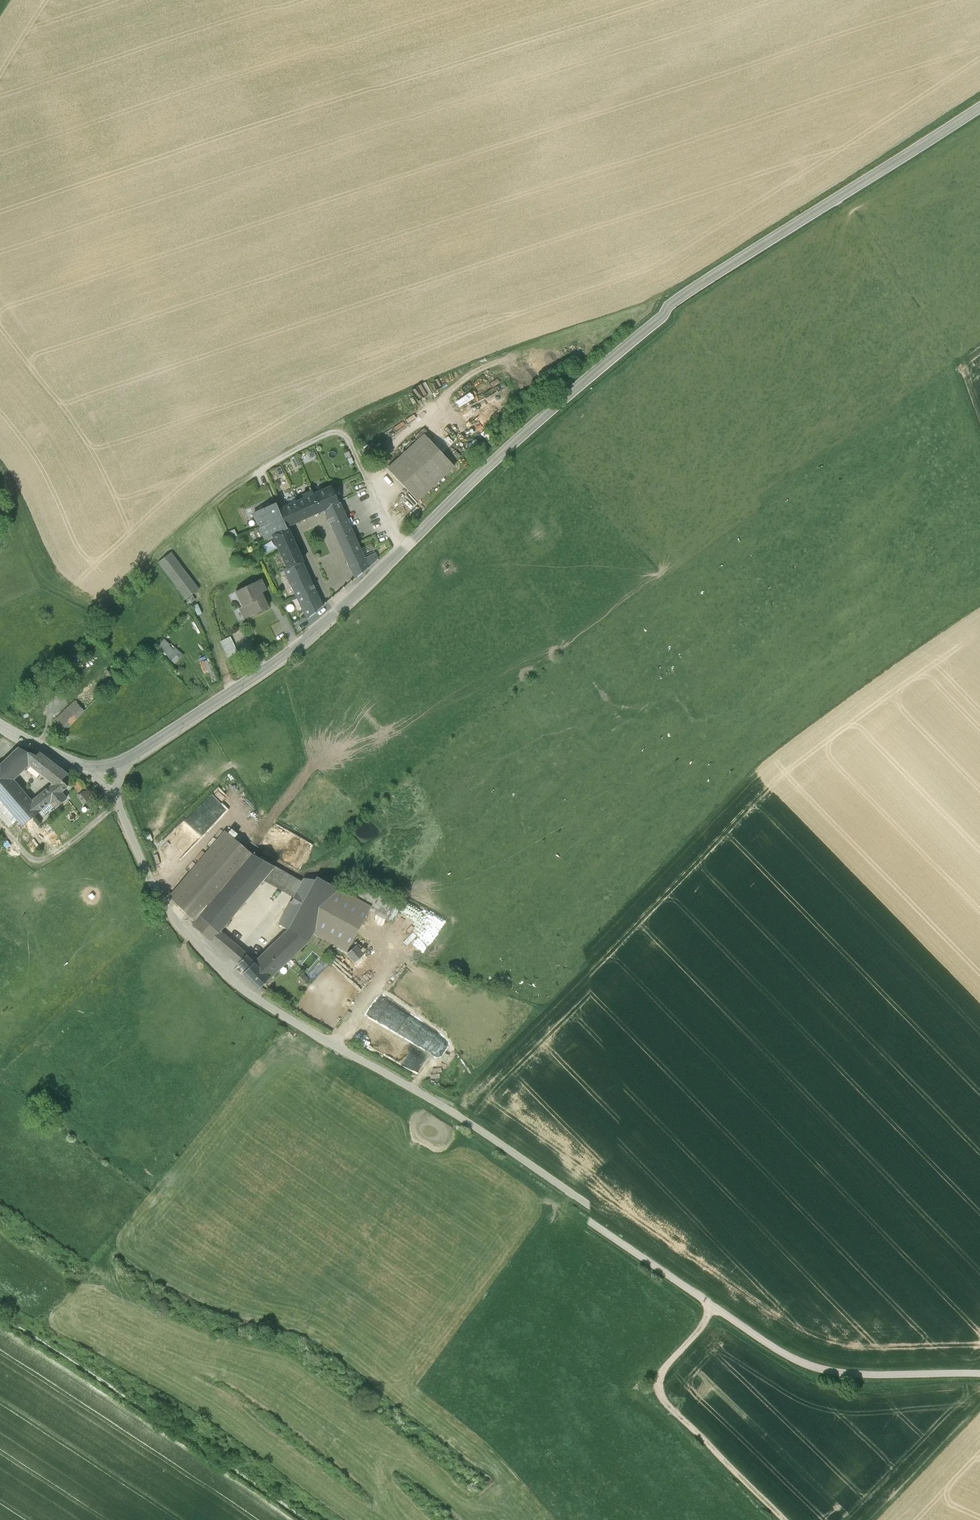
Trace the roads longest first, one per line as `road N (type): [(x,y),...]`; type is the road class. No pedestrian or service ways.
road 1 (unclassified): [(979,1361),(860,1362),(791,1341),(454,1109),(236,981),(175,918),(141,863),(111,791)]
road 2 (tertiary): [(476,469),(678,299),(979,108)]
road 3 (residential): [(117,758),(315,624),(476,469)]
road 4 (track): [(724,1296),(669,1361),(671,1386),(809,1519)]

